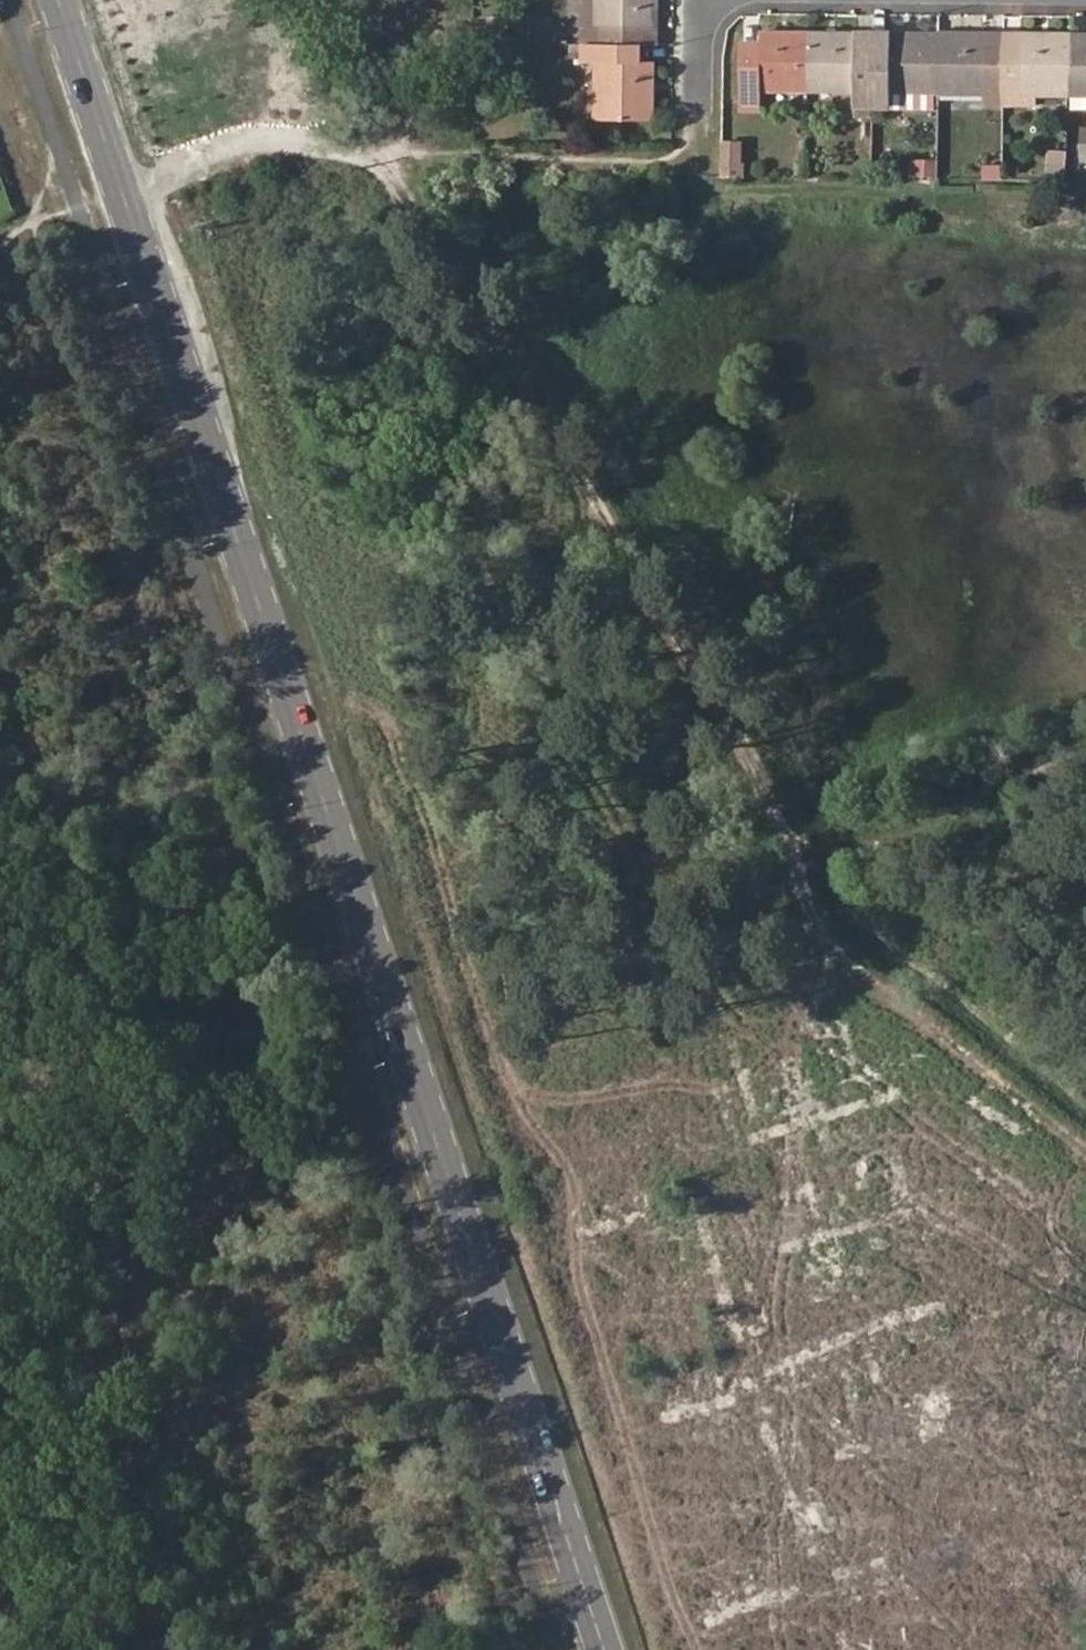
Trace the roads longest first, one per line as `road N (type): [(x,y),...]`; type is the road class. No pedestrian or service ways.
road 1 (secondary): [(59,0),(611,1649)]
road 2 (track): [(434,1120),(866,964)]
road 3 (residential): [(706,0),(704,145)]

